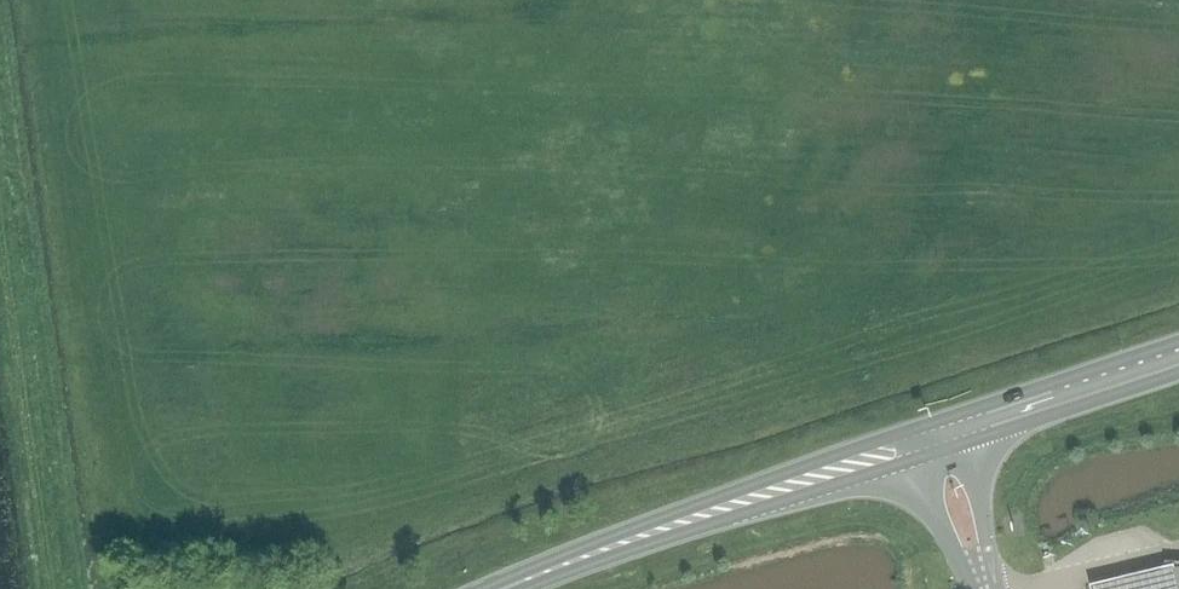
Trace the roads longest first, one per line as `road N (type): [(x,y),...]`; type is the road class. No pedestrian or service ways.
road 1 (primary): [(505,588),(933,438)]
road 2 (track): [(0,325),(39,588)]
road 3 (primary): [(933,438),(1178,358)]
road 4 (unclassified): [(986,588),(933,438)]

